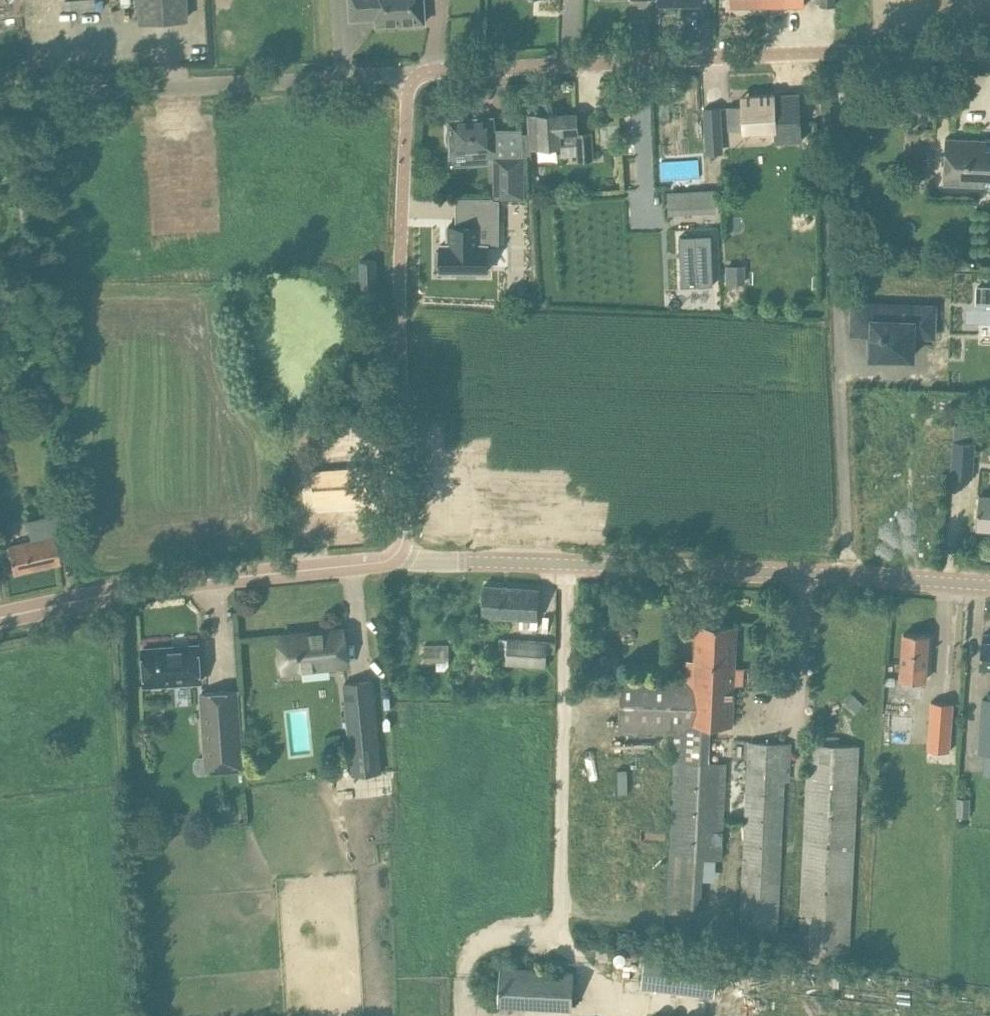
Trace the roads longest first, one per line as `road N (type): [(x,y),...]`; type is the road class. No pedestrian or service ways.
road 1 (tertiary): [(989,590),(401,562)]
road 2 (residential): [(0,98),(406,76)]
road 3 (tertiary): [(0,618),(183,582),(401,562)]

